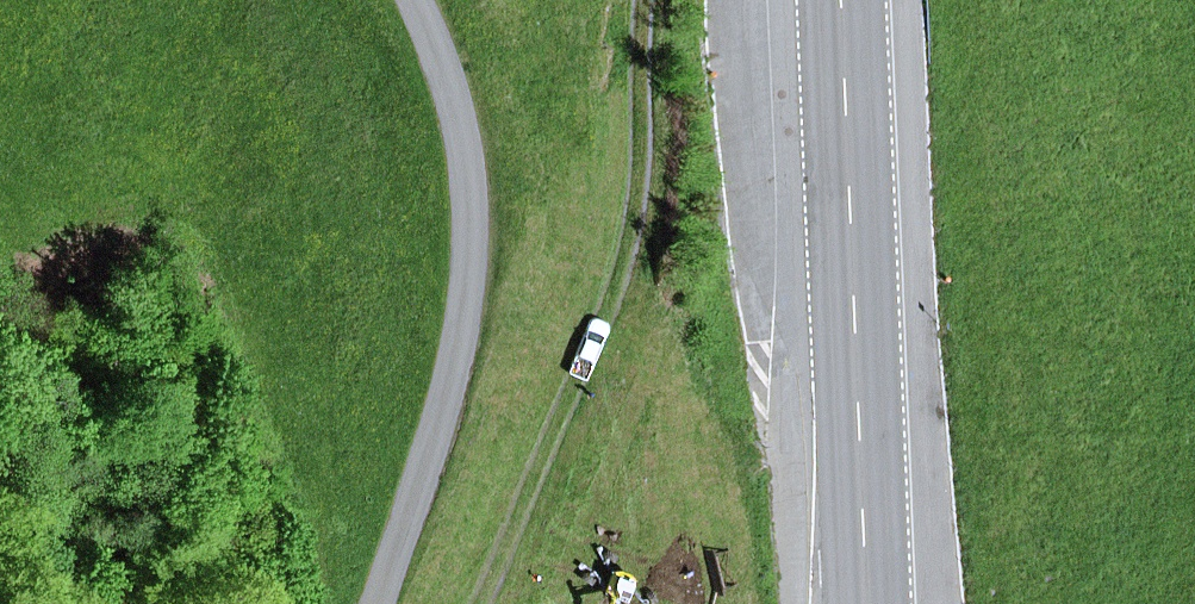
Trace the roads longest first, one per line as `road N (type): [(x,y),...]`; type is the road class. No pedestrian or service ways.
road 1 (track): [(479,603),(623,269),(643,159),(647,0)]
road 2 (unclassified): [(379,603),(476,286),(477,183),(420,0)]
road 3 (primary): [(841,0),(868,603)]

